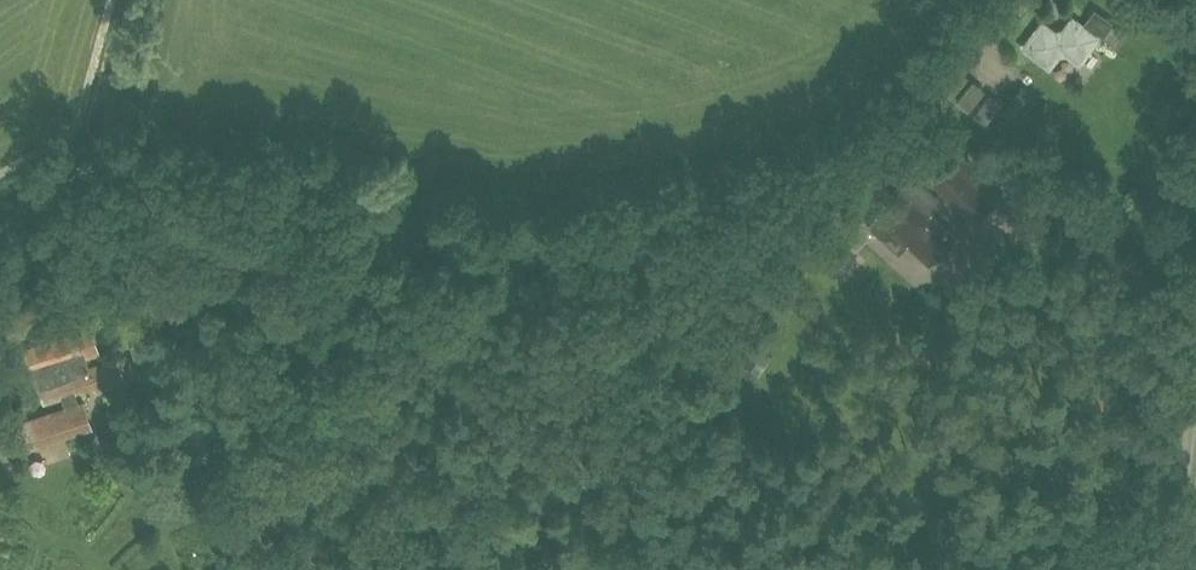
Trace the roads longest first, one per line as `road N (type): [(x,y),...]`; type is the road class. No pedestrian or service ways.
road 1 (unclassified): [(1166,569),(1195,363)]

